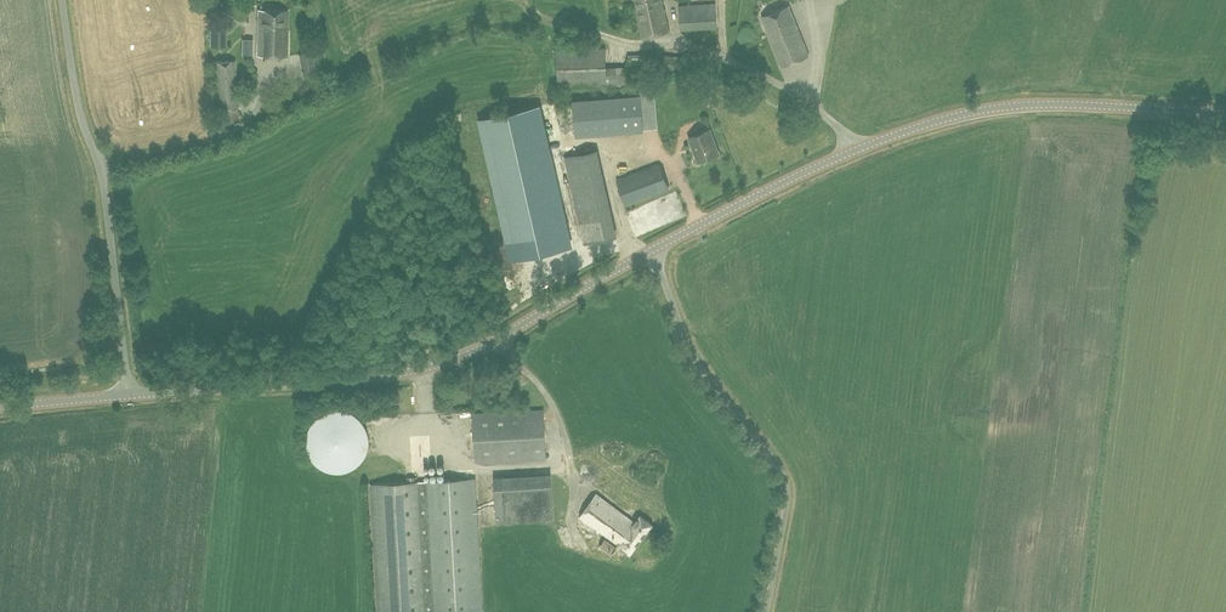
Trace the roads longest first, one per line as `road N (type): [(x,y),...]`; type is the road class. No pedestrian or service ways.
road 1 (unclassified): [(652,250),(835,159),(969,113),(1061,105),(1225,114)]
road 2 (unclassified): [(129,396),(423,369),(496,341),(652,250)]
road 3 (unclassified): [(129,396),(104,189),(77,101),(63,0)]
road 4 (unclassified): [(766,611),(785,481),(693,358),(652,250)]
road 5 (track): [(386,57),(495,22),(592,32)]
road 6 (unclassified): [(0,408),(129,396)]

